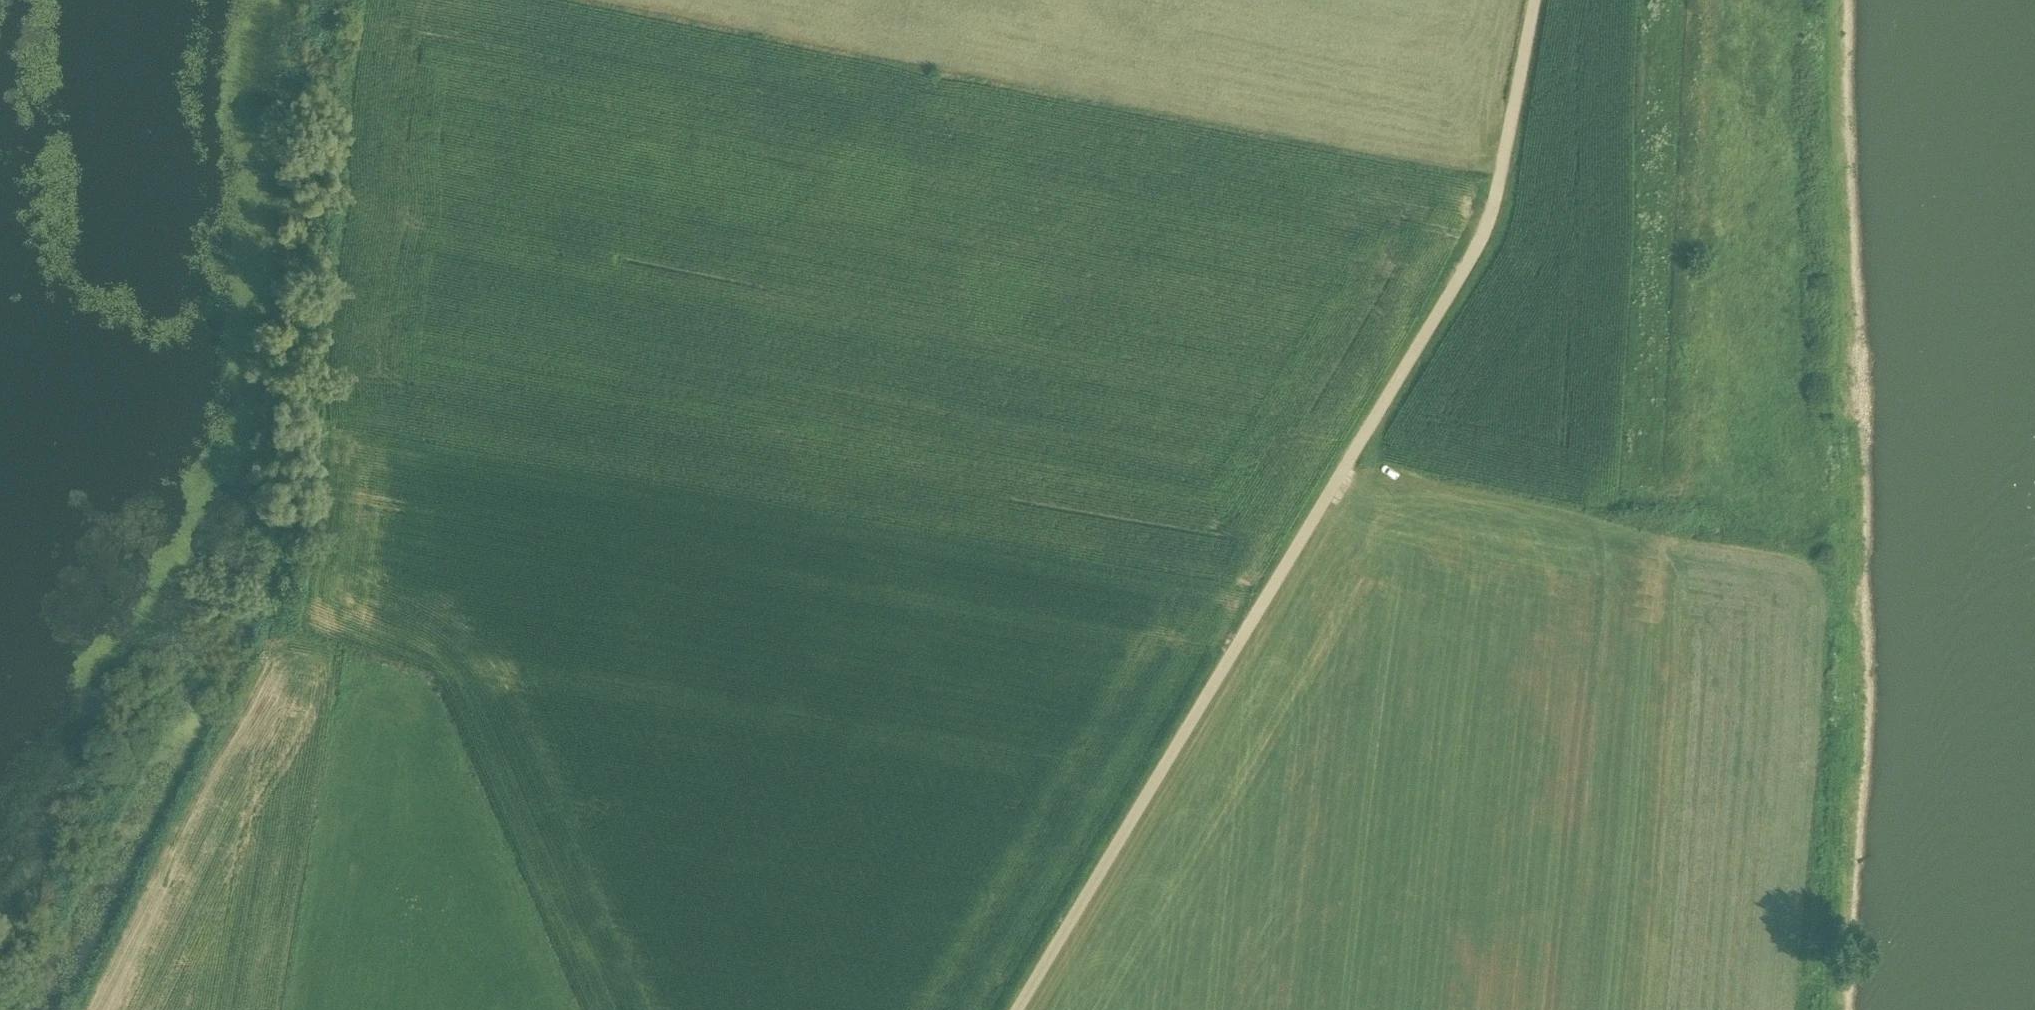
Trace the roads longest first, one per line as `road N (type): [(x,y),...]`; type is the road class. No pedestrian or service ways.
road 1 (unclassified): [(1019,1009),(1488,224),(1531,0)]

